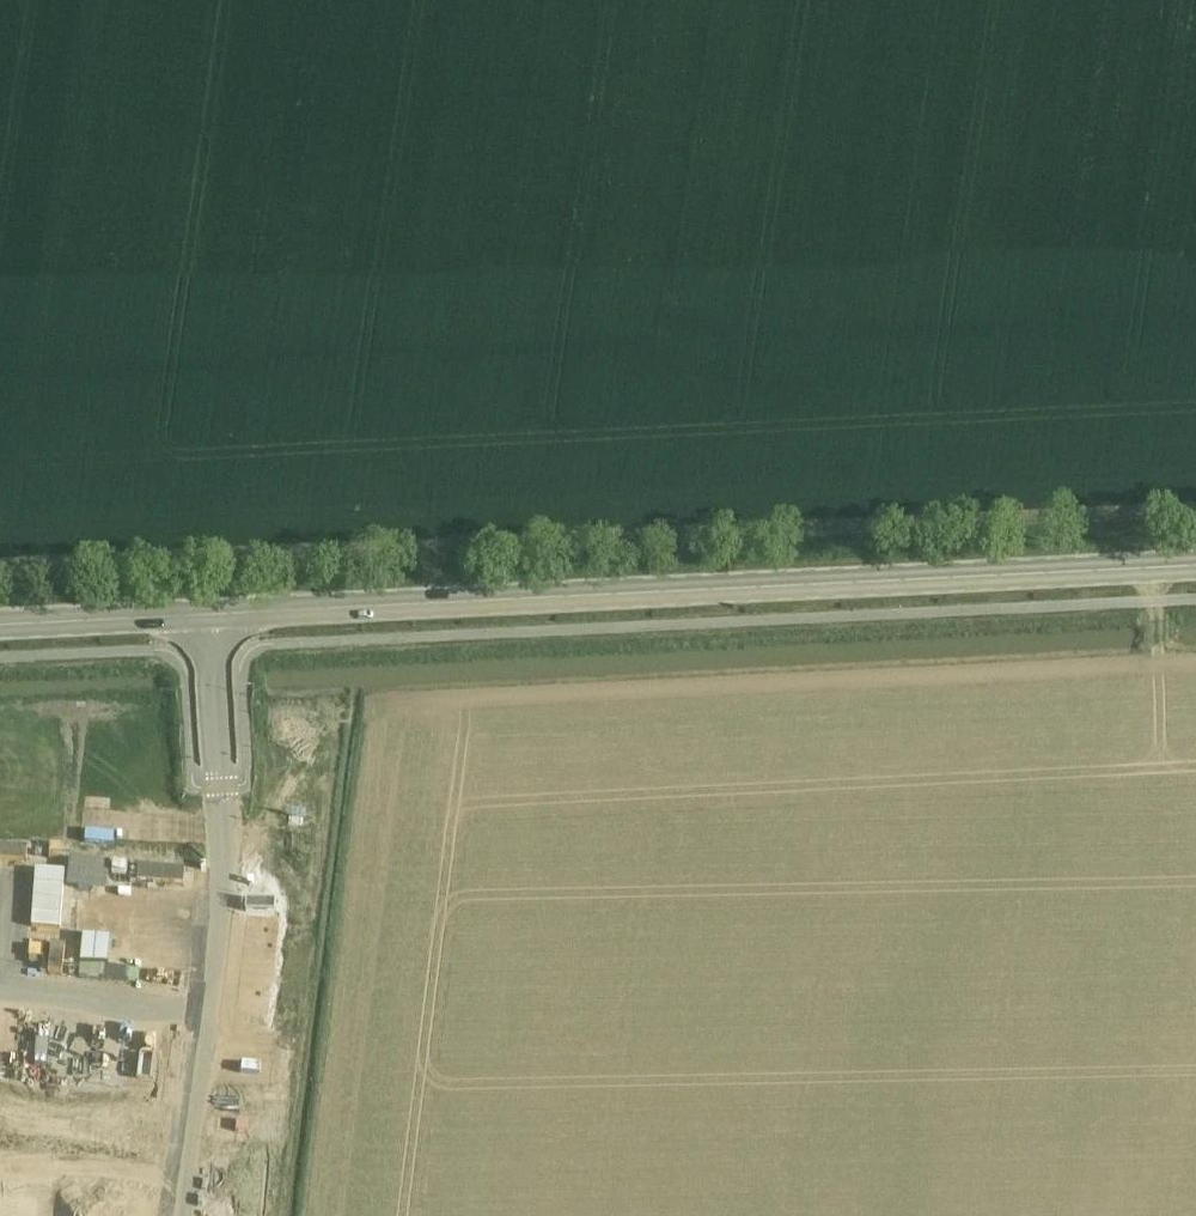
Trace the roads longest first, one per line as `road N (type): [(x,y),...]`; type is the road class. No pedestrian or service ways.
road 1 (secondary): [(0,626),(1195,567)]

